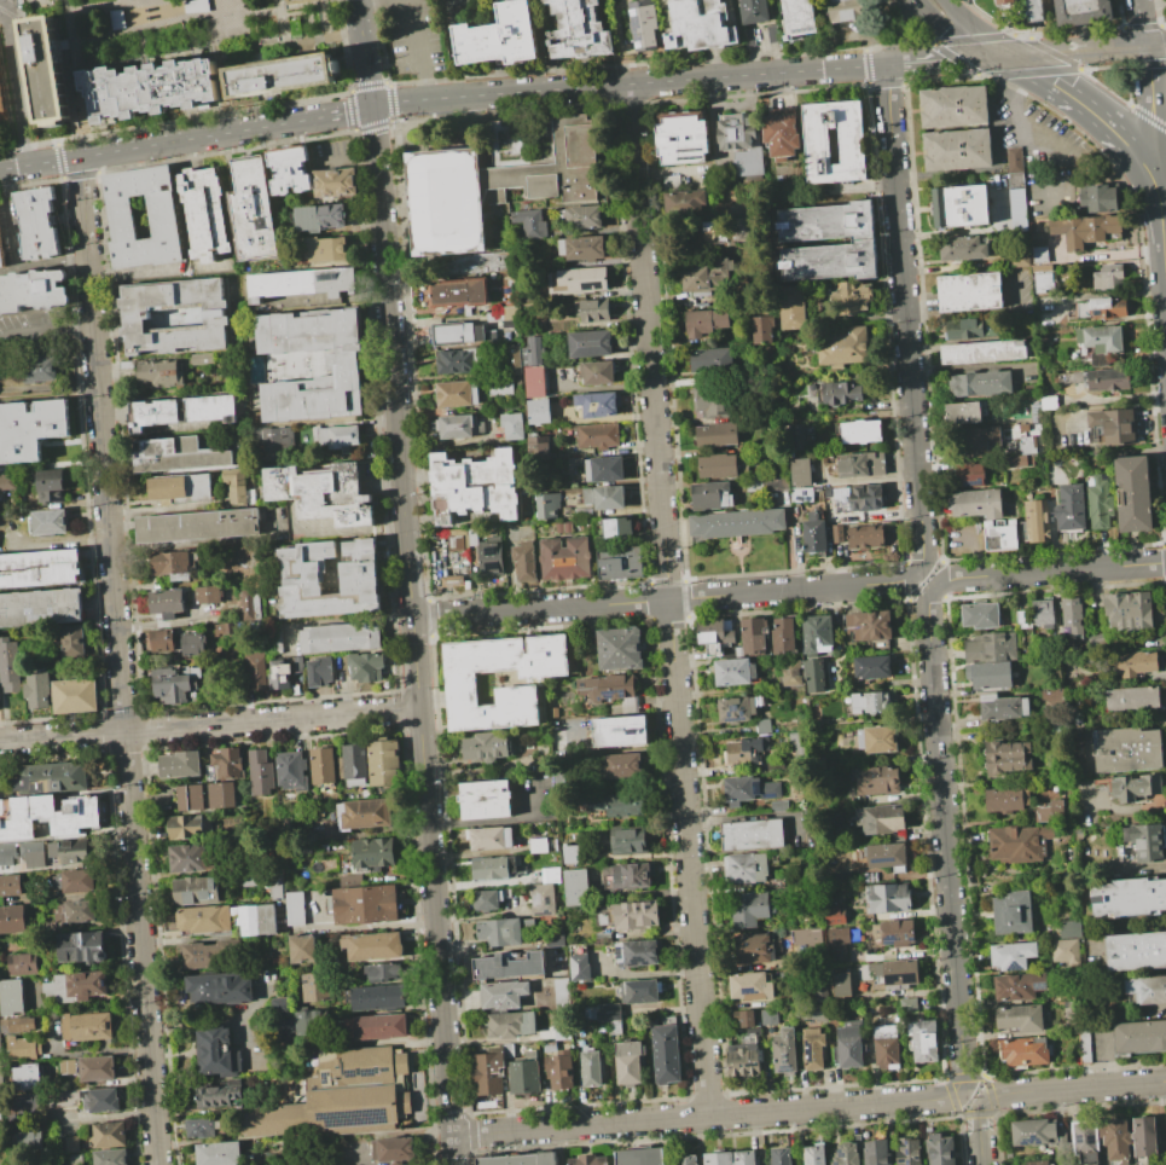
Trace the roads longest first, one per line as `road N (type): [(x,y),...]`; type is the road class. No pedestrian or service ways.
road 1 (tertiary): [(373,106),(455,1164)]
road 2 (residential): [(630,83),(709,1117)]
road 3 (residential): [(80,157),(158,1164)]
road 4 (tertiary): [(373,106),(1007,56)]
road 5 (residential): [(453,1135),(944,1100),(962,1089)]
road 6 (residential): [(412,618),(904,582),(917,570)]
road 7 (residential): [(891,64),(923,541),(917,570)]
road 8 (residential): [(936,589),(928,616),(962,1089)]
road 9 (residential): [(0,742),(419,709)]
road 10 (tertiary): [(0,170),(321,117)]
road 11 (residential): [(936,589),(1165,563)]
road 12 (residential): [(986,1103),(1000,1094),(1165,1081)]
road 13 (tertiary): [(1007,56),(1094,110),(1136,153)]
road 14 (residential): [(1139,0),(1154,120),(1136,153)]
road 15 (residential): [(1007,56),(1165,44)]

